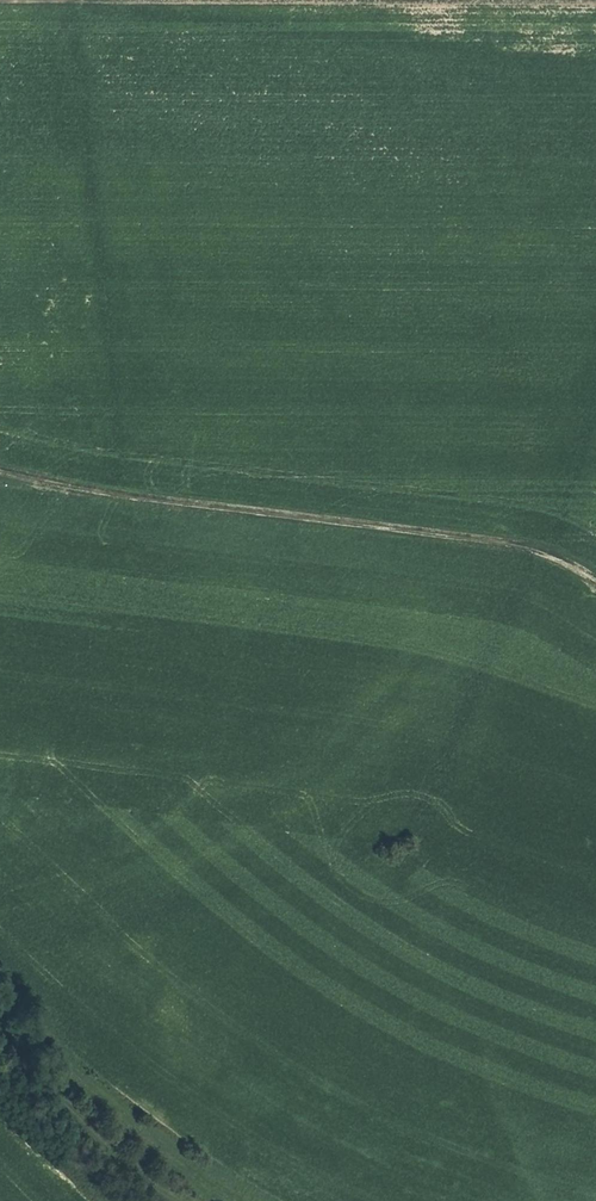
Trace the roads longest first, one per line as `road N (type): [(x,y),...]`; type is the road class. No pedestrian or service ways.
road 1 (track): [(0,467),(534,537),(595,576)]

